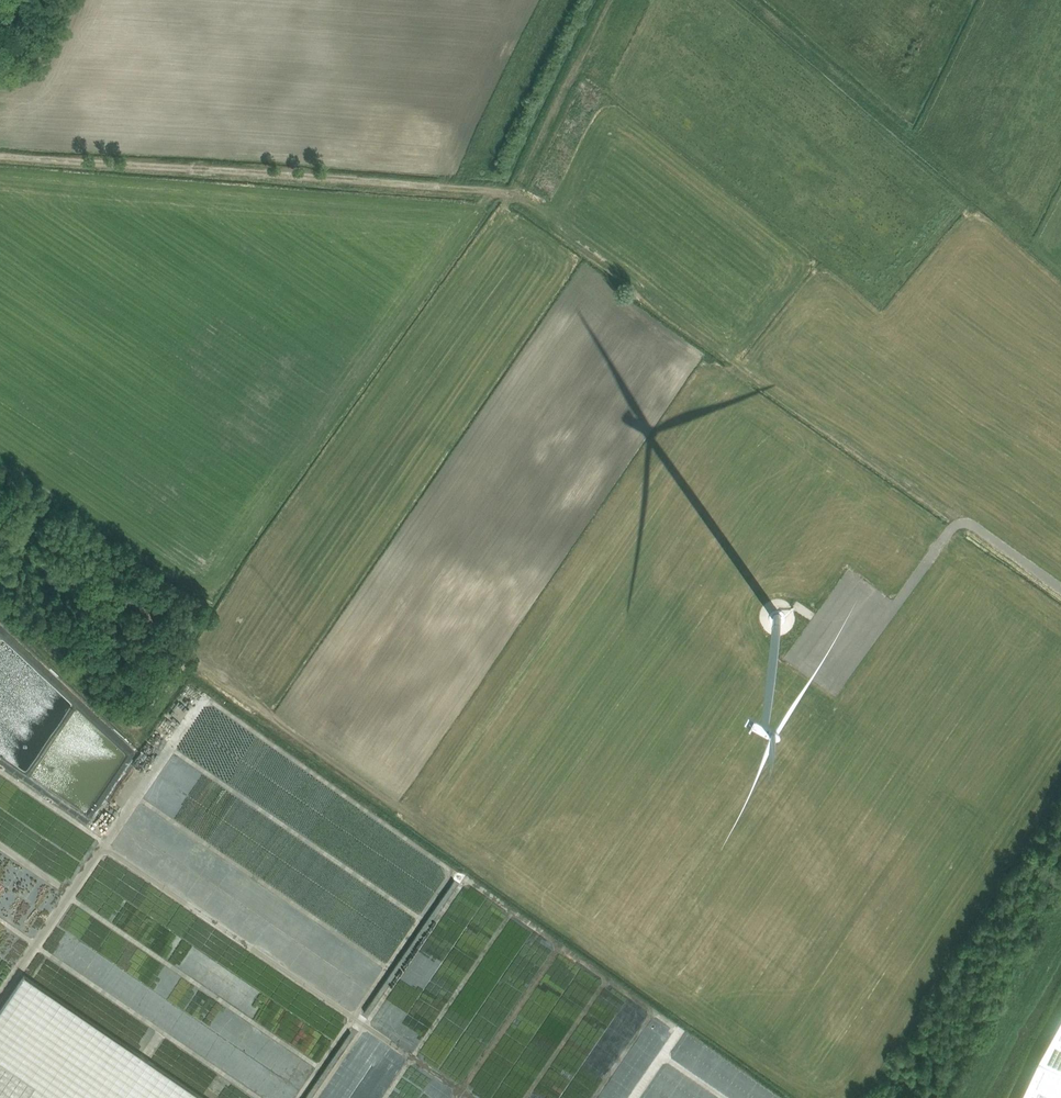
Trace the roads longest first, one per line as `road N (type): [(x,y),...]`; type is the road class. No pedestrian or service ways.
road 1 (track): [(613,0),(512,192),(0,157)]

